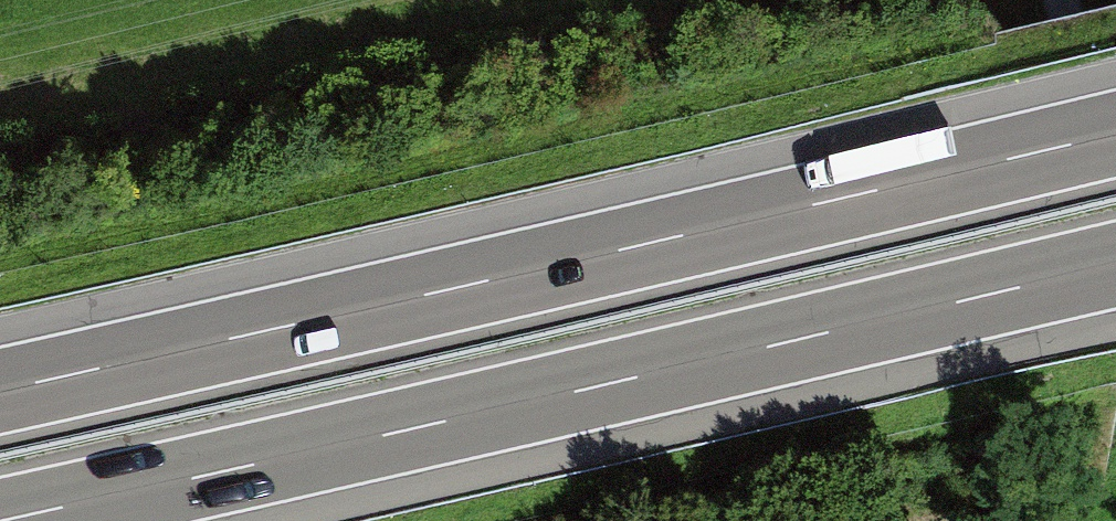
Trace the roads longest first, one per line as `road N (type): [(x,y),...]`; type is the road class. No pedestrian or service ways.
road 1 (motorway): [(1115,133),(0,389)]
road 2 (motorway): [(6,520),(1115,266)]
road 3 (track): [(1115,132),(1071,0)]

